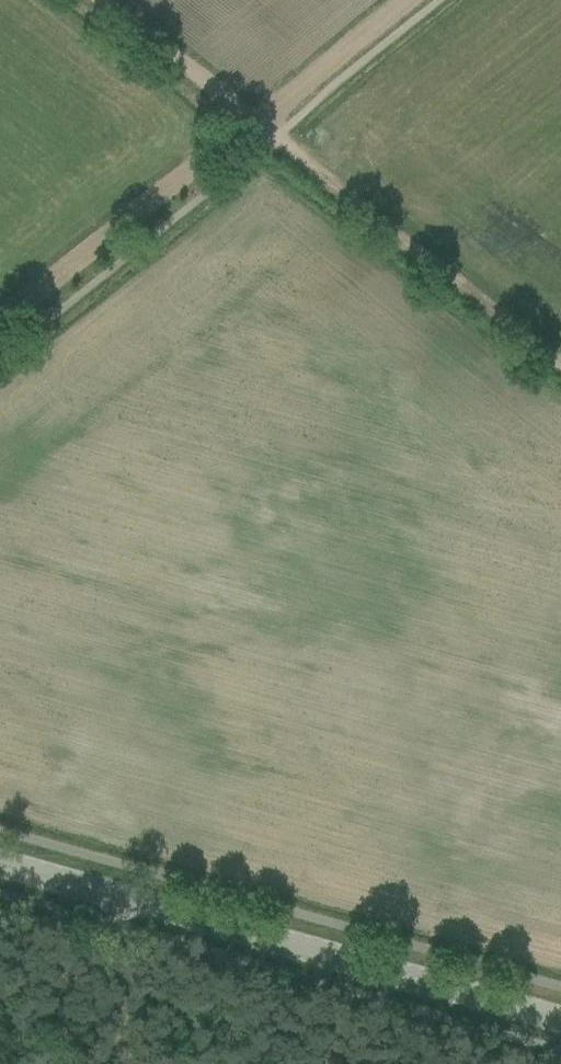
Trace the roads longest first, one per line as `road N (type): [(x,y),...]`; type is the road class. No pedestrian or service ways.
road 1 (secondary): [(560,1019),(0,863)]
road 2 (track): [(560,370),(273,137)]
road 3 (track): [(0,320),(250,124)]
road 4 (track): [(250,124),(92,0)]
road 5 (track): [(250,124),(406,0)]
road 6 (track): [(126,1063),(111,964),(128,898)]

